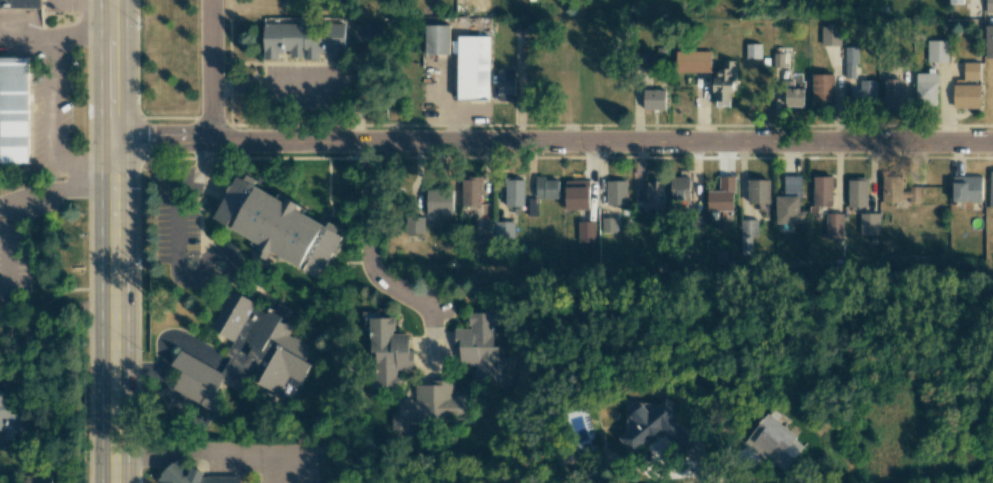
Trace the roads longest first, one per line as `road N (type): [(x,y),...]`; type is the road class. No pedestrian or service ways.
road 1 (residential): [(112,140),(992,143)]
road 2 (primary): [(113,0),(113,482)]
road 3 (residential): [(368,142),(371,267),(401,295),(437,306)]
road 4 (residential): [(210,141),(209,0)]

